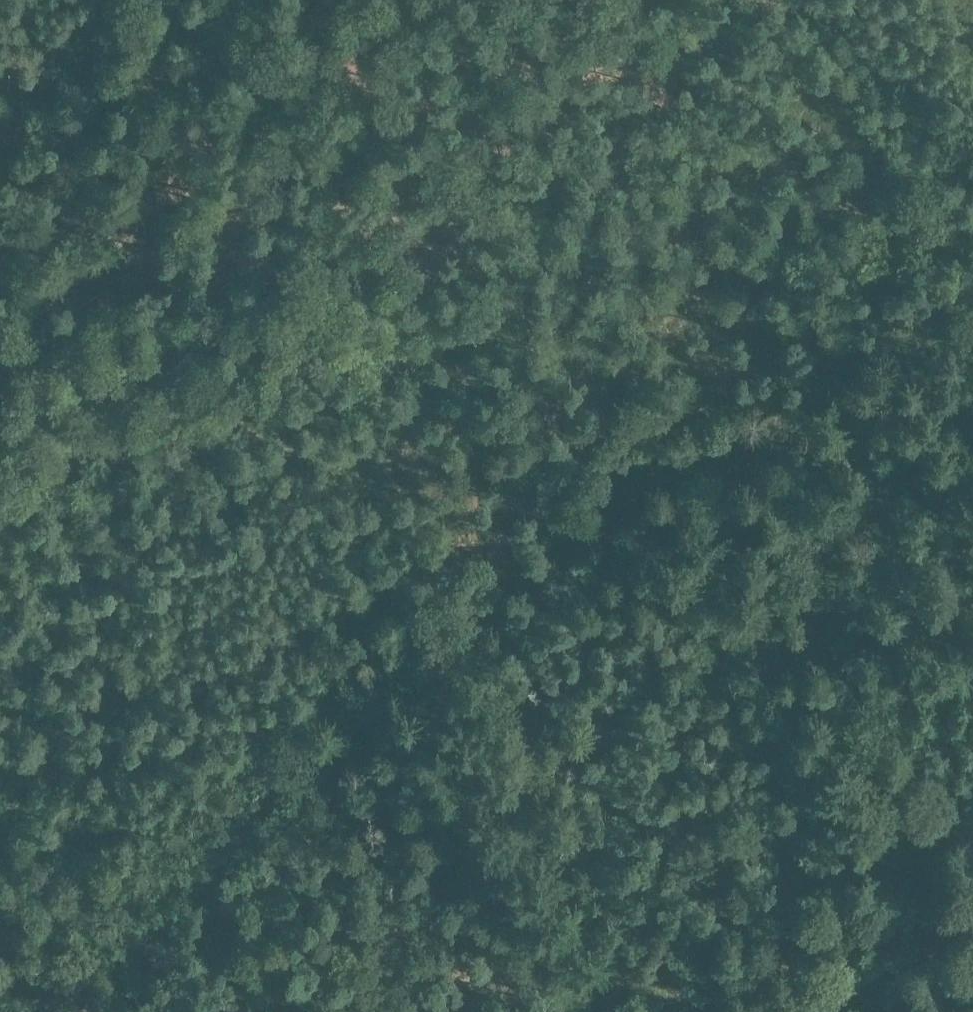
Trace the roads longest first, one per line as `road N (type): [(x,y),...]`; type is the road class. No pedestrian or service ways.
road 1 (track): [(972,216),(565,260),(480,279),(223,363)]
road 2 (track): [(0,725),(121,496),(223,363)]
road 3 (track): [(223,363),(315,223),(422,0)]
road 4 (track): [(972,176),(817,0)]

